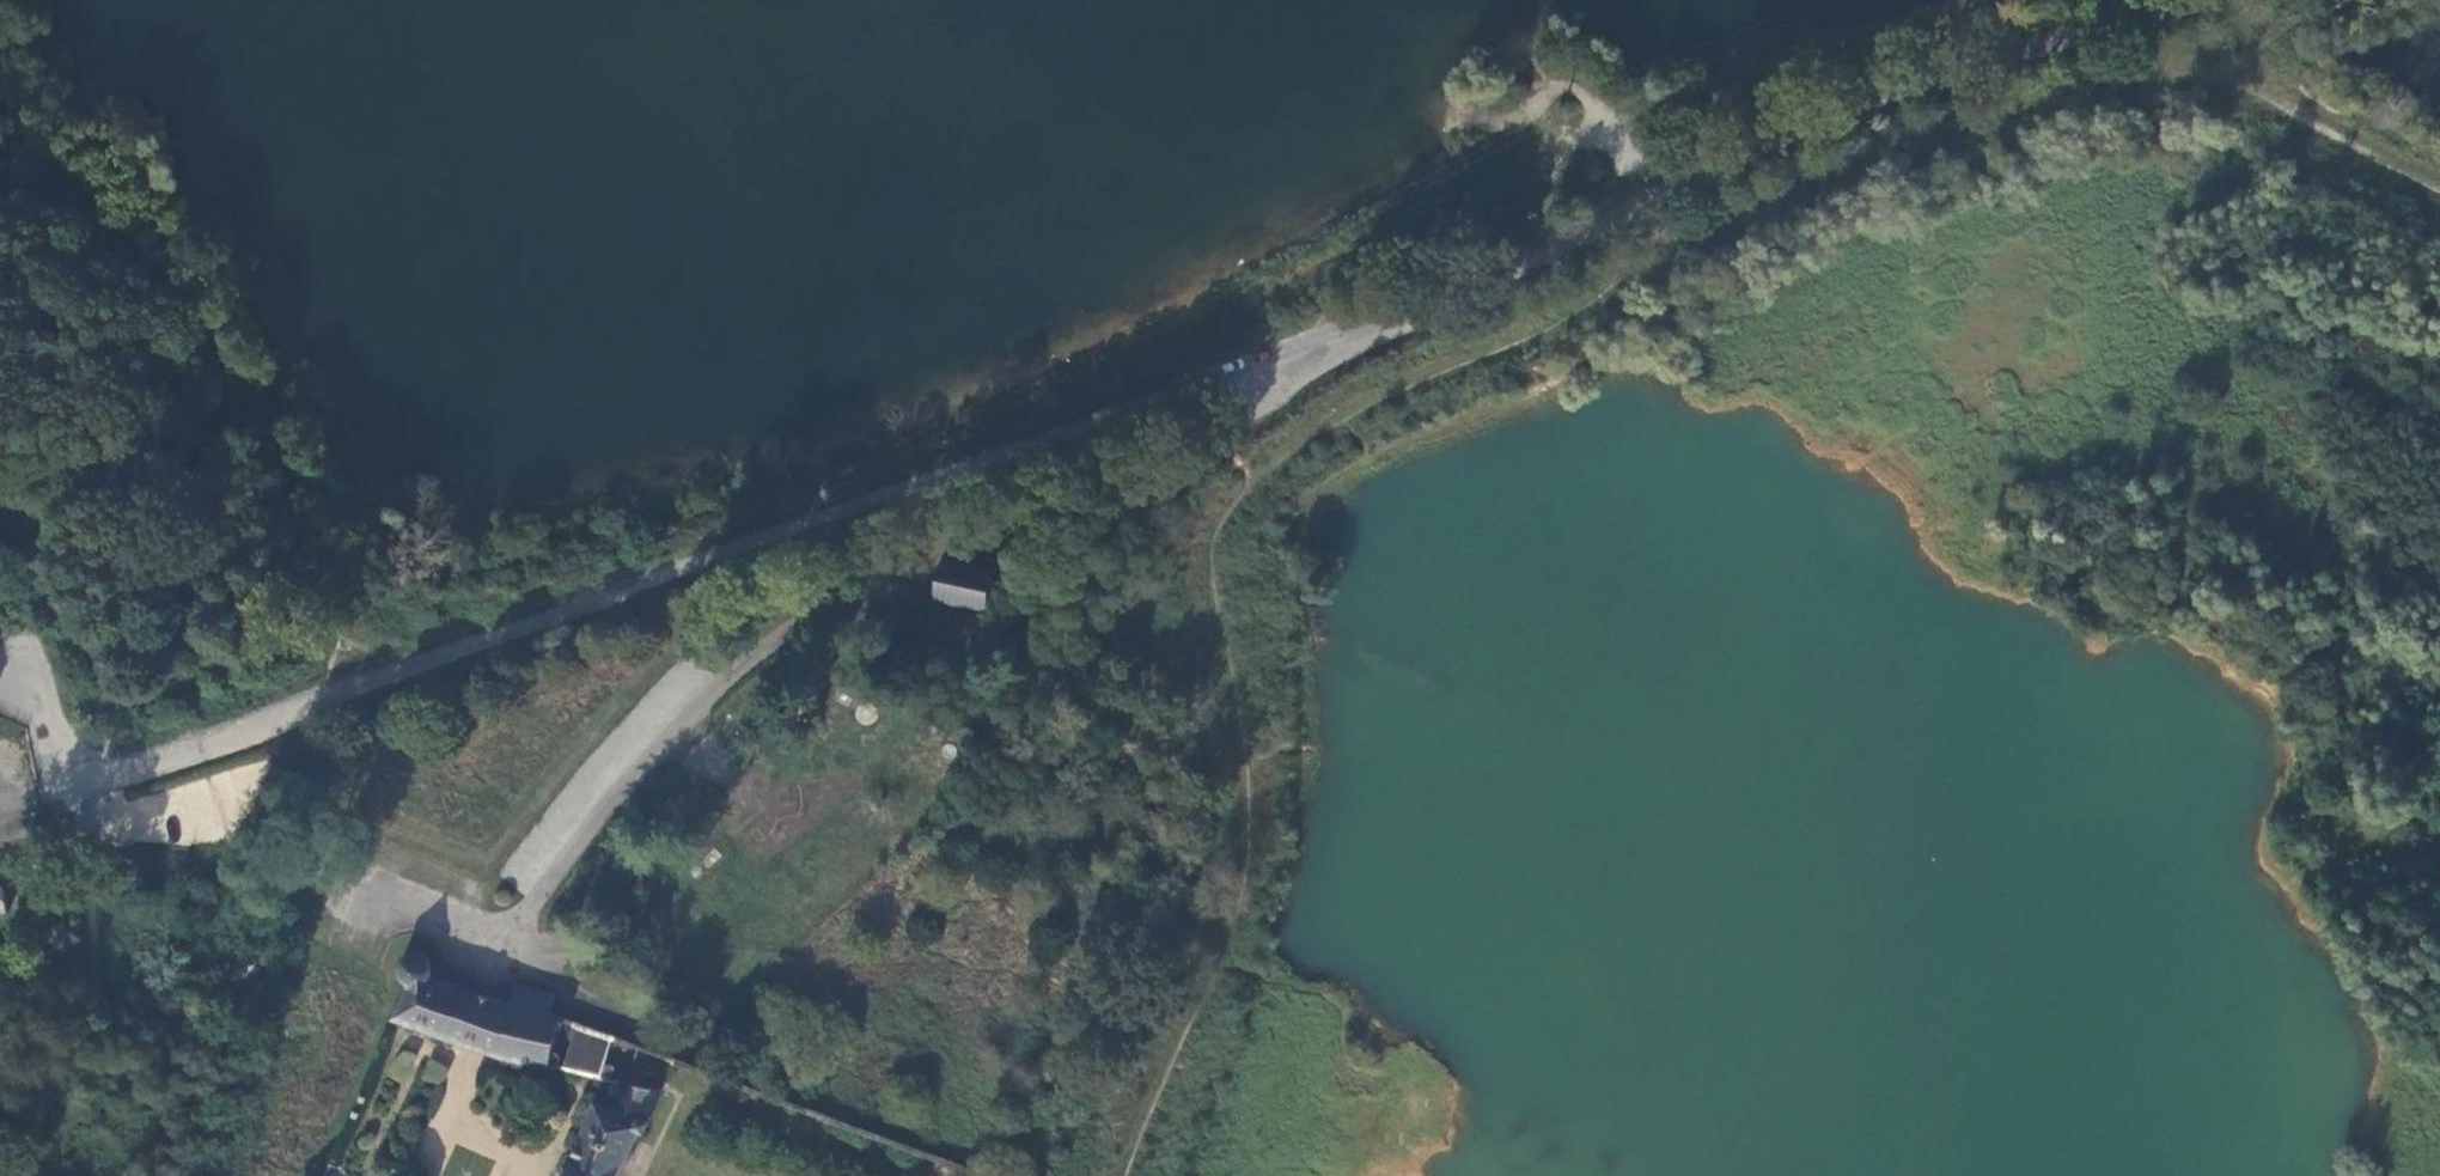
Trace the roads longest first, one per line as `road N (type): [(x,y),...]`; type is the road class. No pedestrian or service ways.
road 1 (unclassified): [(1305,370),(1207,385),(676,573),(161,774),(95,776),(52,737),(36,665)]
road 2 (unclassified): [(1305,370),(1222,436),(1138,483),(942,543),(854,586),(666,743),(541,905),(518,961),(344,891)]
road 3 (unclassified): [(2218,0),(2072,37),(1843,118),(1624,210),(1305,370)]
road 4 (track): [(95,776),(92,912),(102,1000),(66,1105),(16,1175)]
road 5 (track): [(2237,70),(2439,177)]

